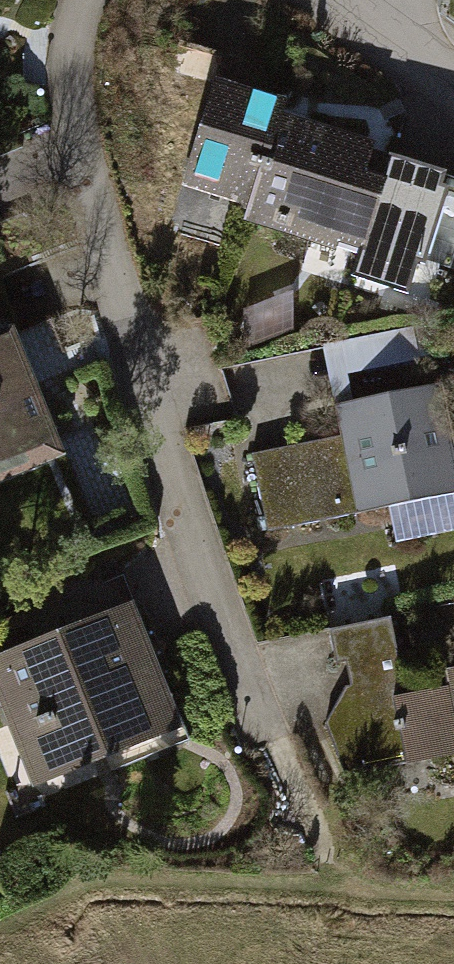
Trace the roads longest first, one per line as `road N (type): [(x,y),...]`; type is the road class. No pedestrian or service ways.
road 1 (residential): [(281,755),(164,447),(74,129),(94,0)]

